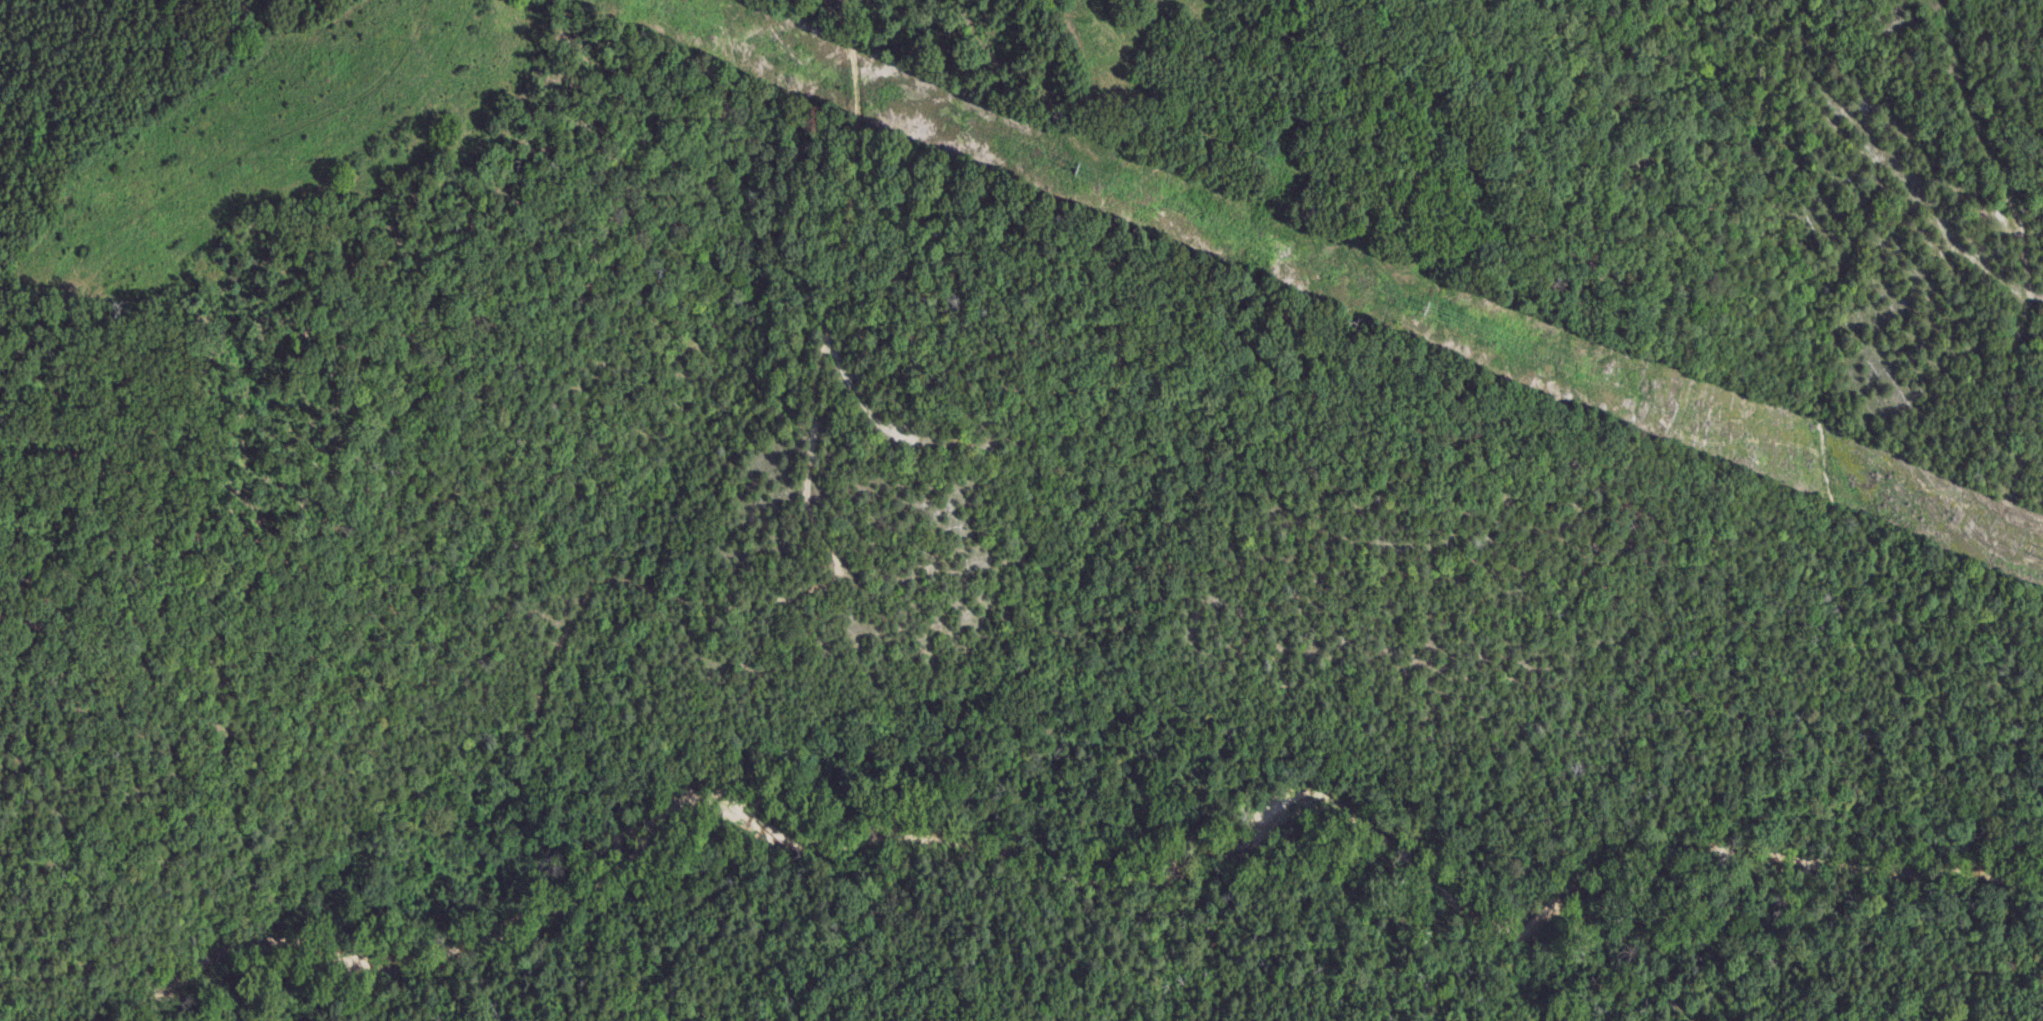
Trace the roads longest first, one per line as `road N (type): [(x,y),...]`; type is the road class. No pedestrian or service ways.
road 1 (track): [(96,268),(222,192),(296,161),(345,117),(410,0)]

